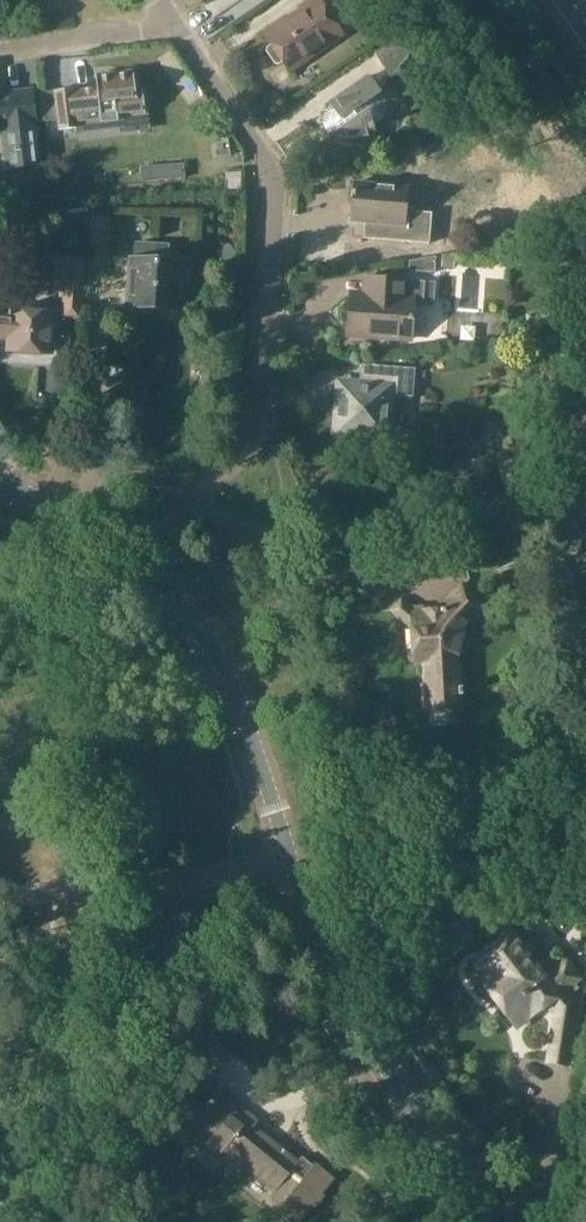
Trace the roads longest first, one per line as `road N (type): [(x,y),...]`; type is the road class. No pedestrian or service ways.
road 1 (residential): [(139,562),(251,448),(270,279),(275,178),(170,22)]
road 2 (residential): [(509,1221),(400,1103),(329,979),(288,852)]
road 3 (residential): [(46,1221),(103,887)]
road 4 (residential): [(288,852),(252,725),(223,662),(183,604),(139,562)]
road 5 (residential): [(288,852),(215,877),(103,887)]
road 6 (residential): [(0,51),(152,33),(170,22)]
road 7 (residential): [(139,562),(97,525),(0,486)]

